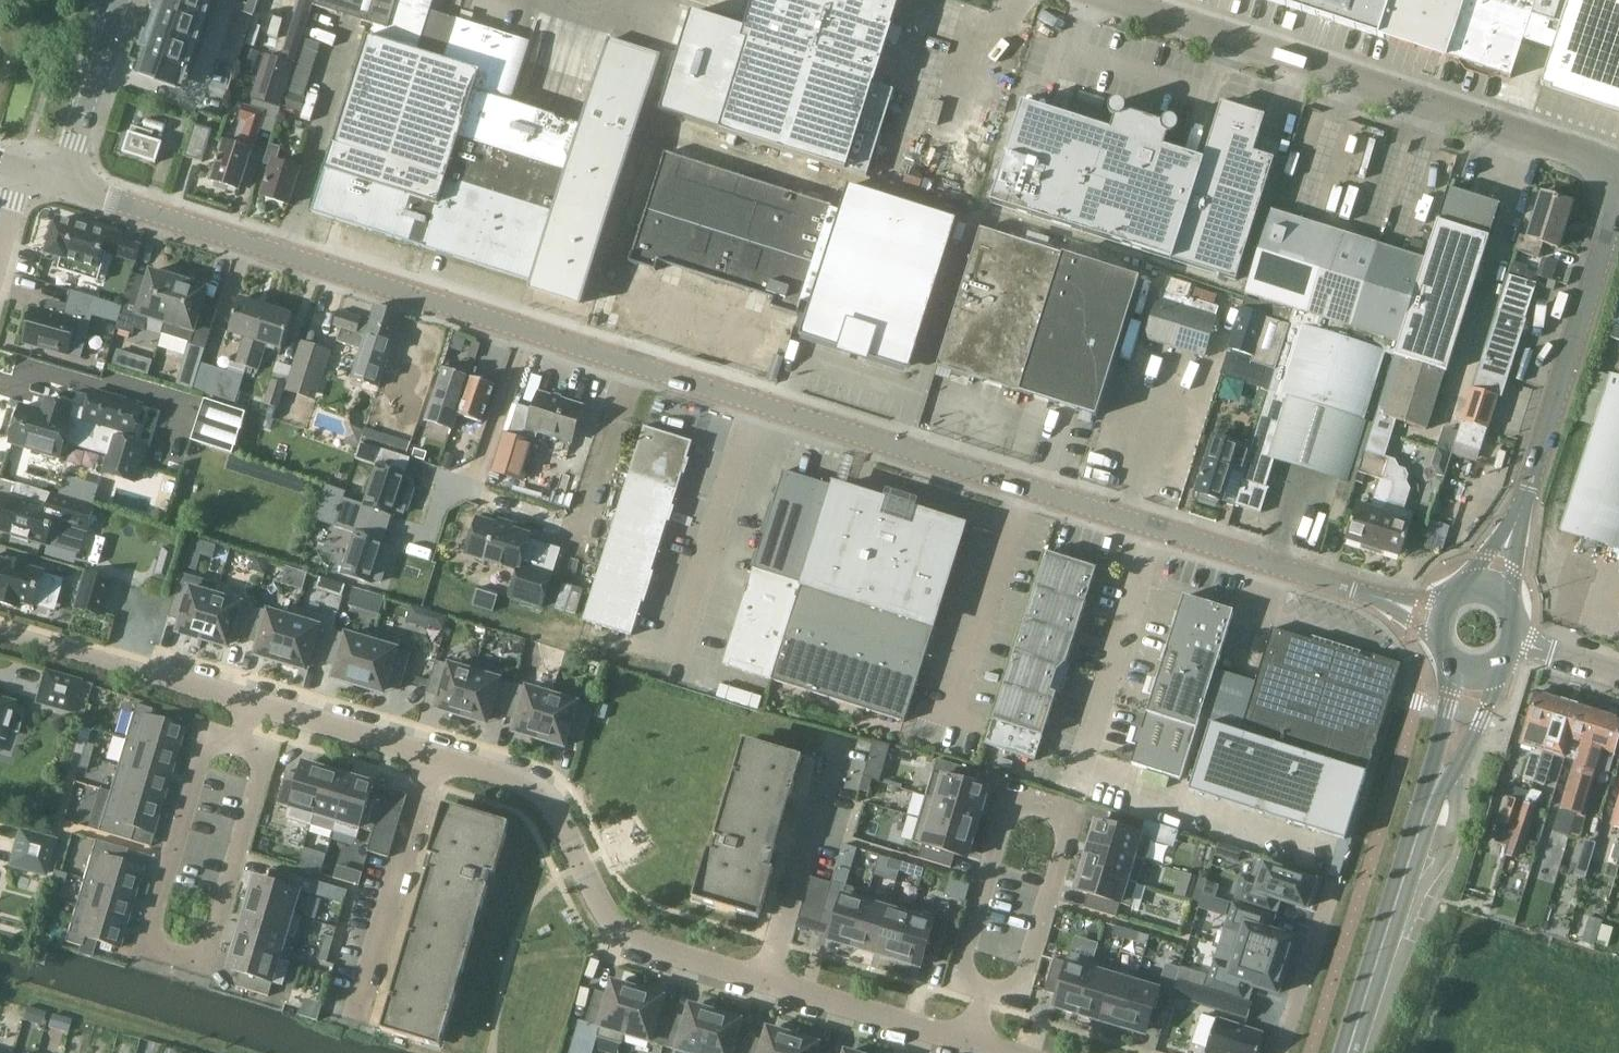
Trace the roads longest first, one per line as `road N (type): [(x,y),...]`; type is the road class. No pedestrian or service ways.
road 1 (tertiary): [(1353,590),(65,187)]
road 2 (residential): [(241,742),(209,733),(147,950),(211,967),(272,751)]
road 3 (unclassified): [(1618,168),(1118,0)]
road 4 (residential): [(986,992),(1024,1001),(1075,813),(1012,793),(955,982)]
road 5 (residential): [(432,754),(513,777),(545,799),(602,905),(635,941),(769,980)]
road 6 (unclassified): [(1528,493),(1618,203)]
road 7 (residential): [(432,754),(355,1009)]
road 8 (residential): [(0,631),(251,702)]
road 9 (residential): [(769,980),(840,742)]
road 10 (residential): [(769,980),(972,1041)]
road 11 (tertiary): [(1349,1052),(1413,851)]
road 12 (tertiary): [(1413,851),(1488,708),(1501,661)]
road 13 (tertiary): [(65,187),(126,0)]
road 14 (tertiary): [(1458,665),(1413,851)]
road 15 (residential): [(251,702),(432,754)]
road 16 (unclassified): [(1278,1052),(1333,889)]

